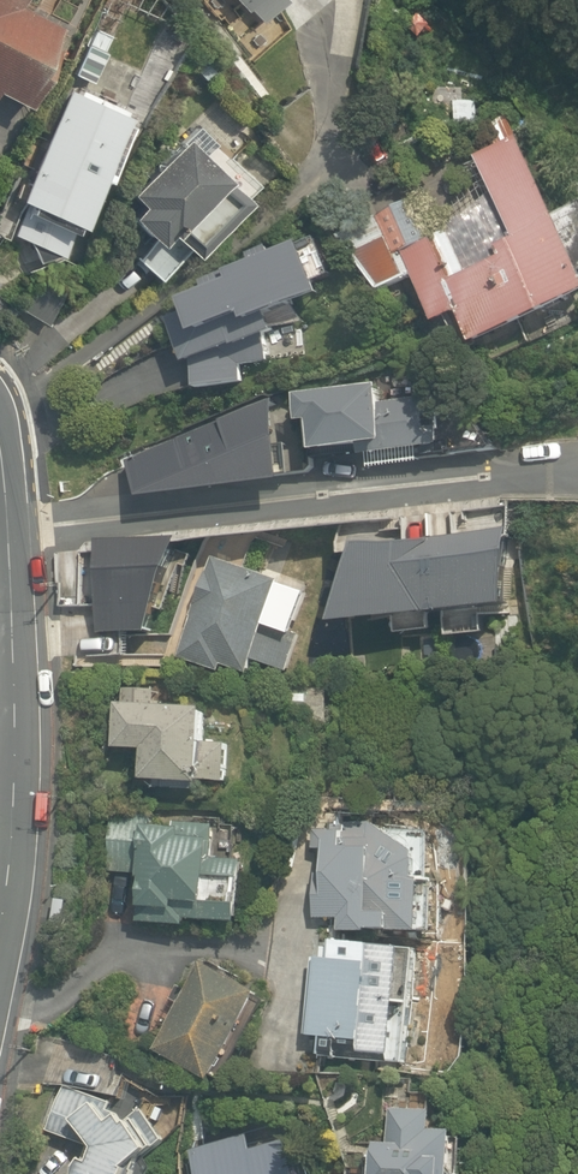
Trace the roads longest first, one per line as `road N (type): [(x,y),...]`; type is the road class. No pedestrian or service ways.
road 1 (residential): [(10,532),(577,475)]
road 2 (residential): [(10,532),(11,817),(0,923)]

